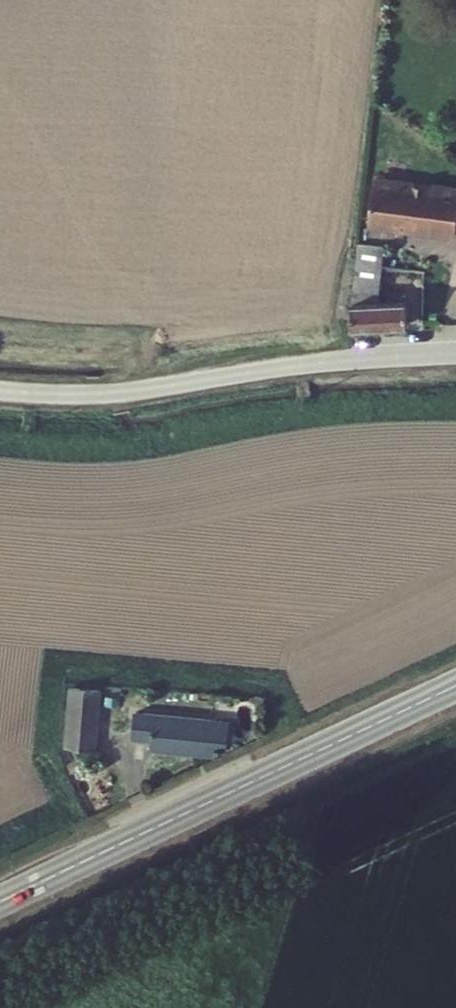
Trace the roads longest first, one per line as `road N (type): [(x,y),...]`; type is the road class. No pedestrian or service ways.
road 1 (tertiary): [(455,686),(0,901)]
road 2 (unclassified): [(455,354),(299,366),(125,393),(0,392)]

